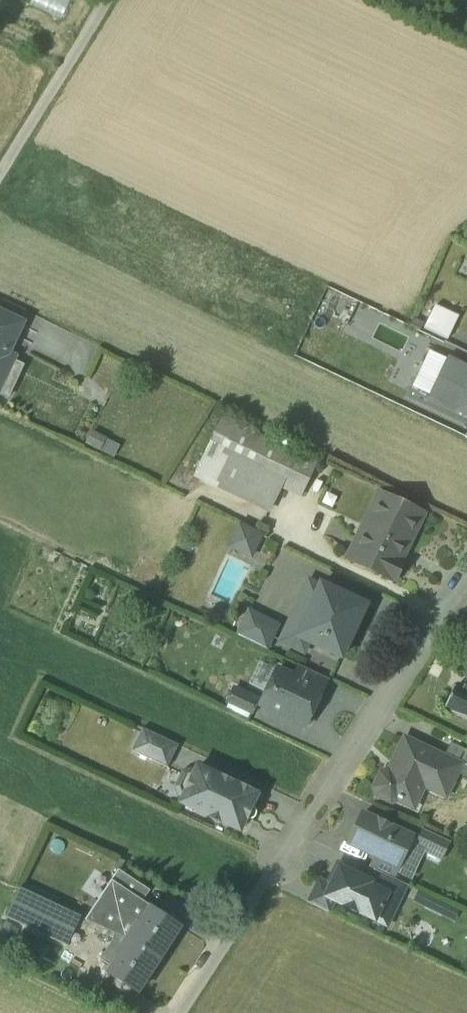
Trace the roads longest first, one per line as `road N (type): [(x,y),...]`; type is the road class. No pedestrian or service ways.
road 1 (residential): [(282,861),(466,569)]
road 2 (residential): [(109,0),(0,176)]
road 3 (residential): [(282,861),(183,1012)]

